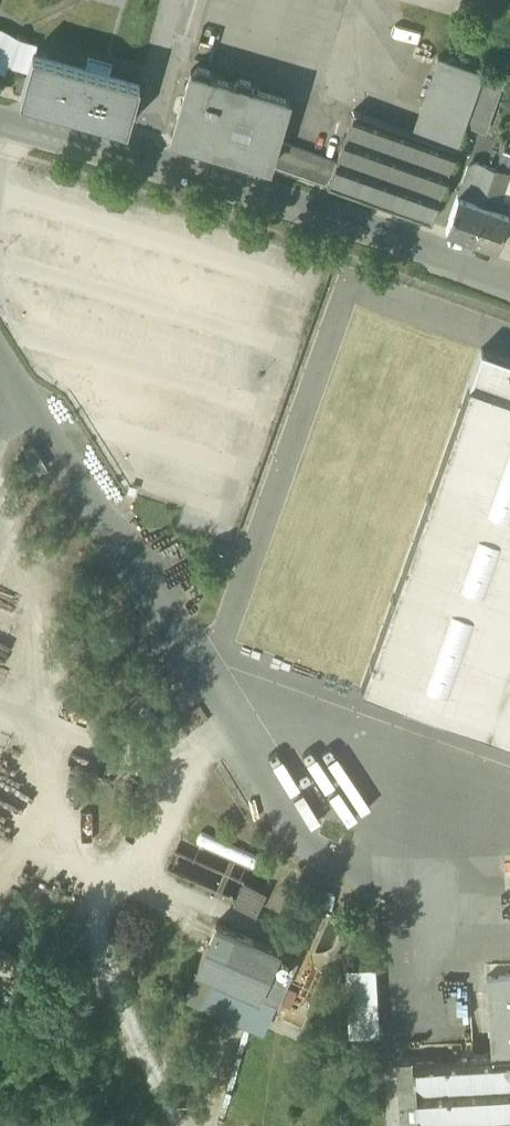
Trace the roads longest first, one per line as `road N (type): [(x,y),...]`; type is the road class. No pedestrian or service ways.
road 1 (residential): [(0,120),(509,281)]

